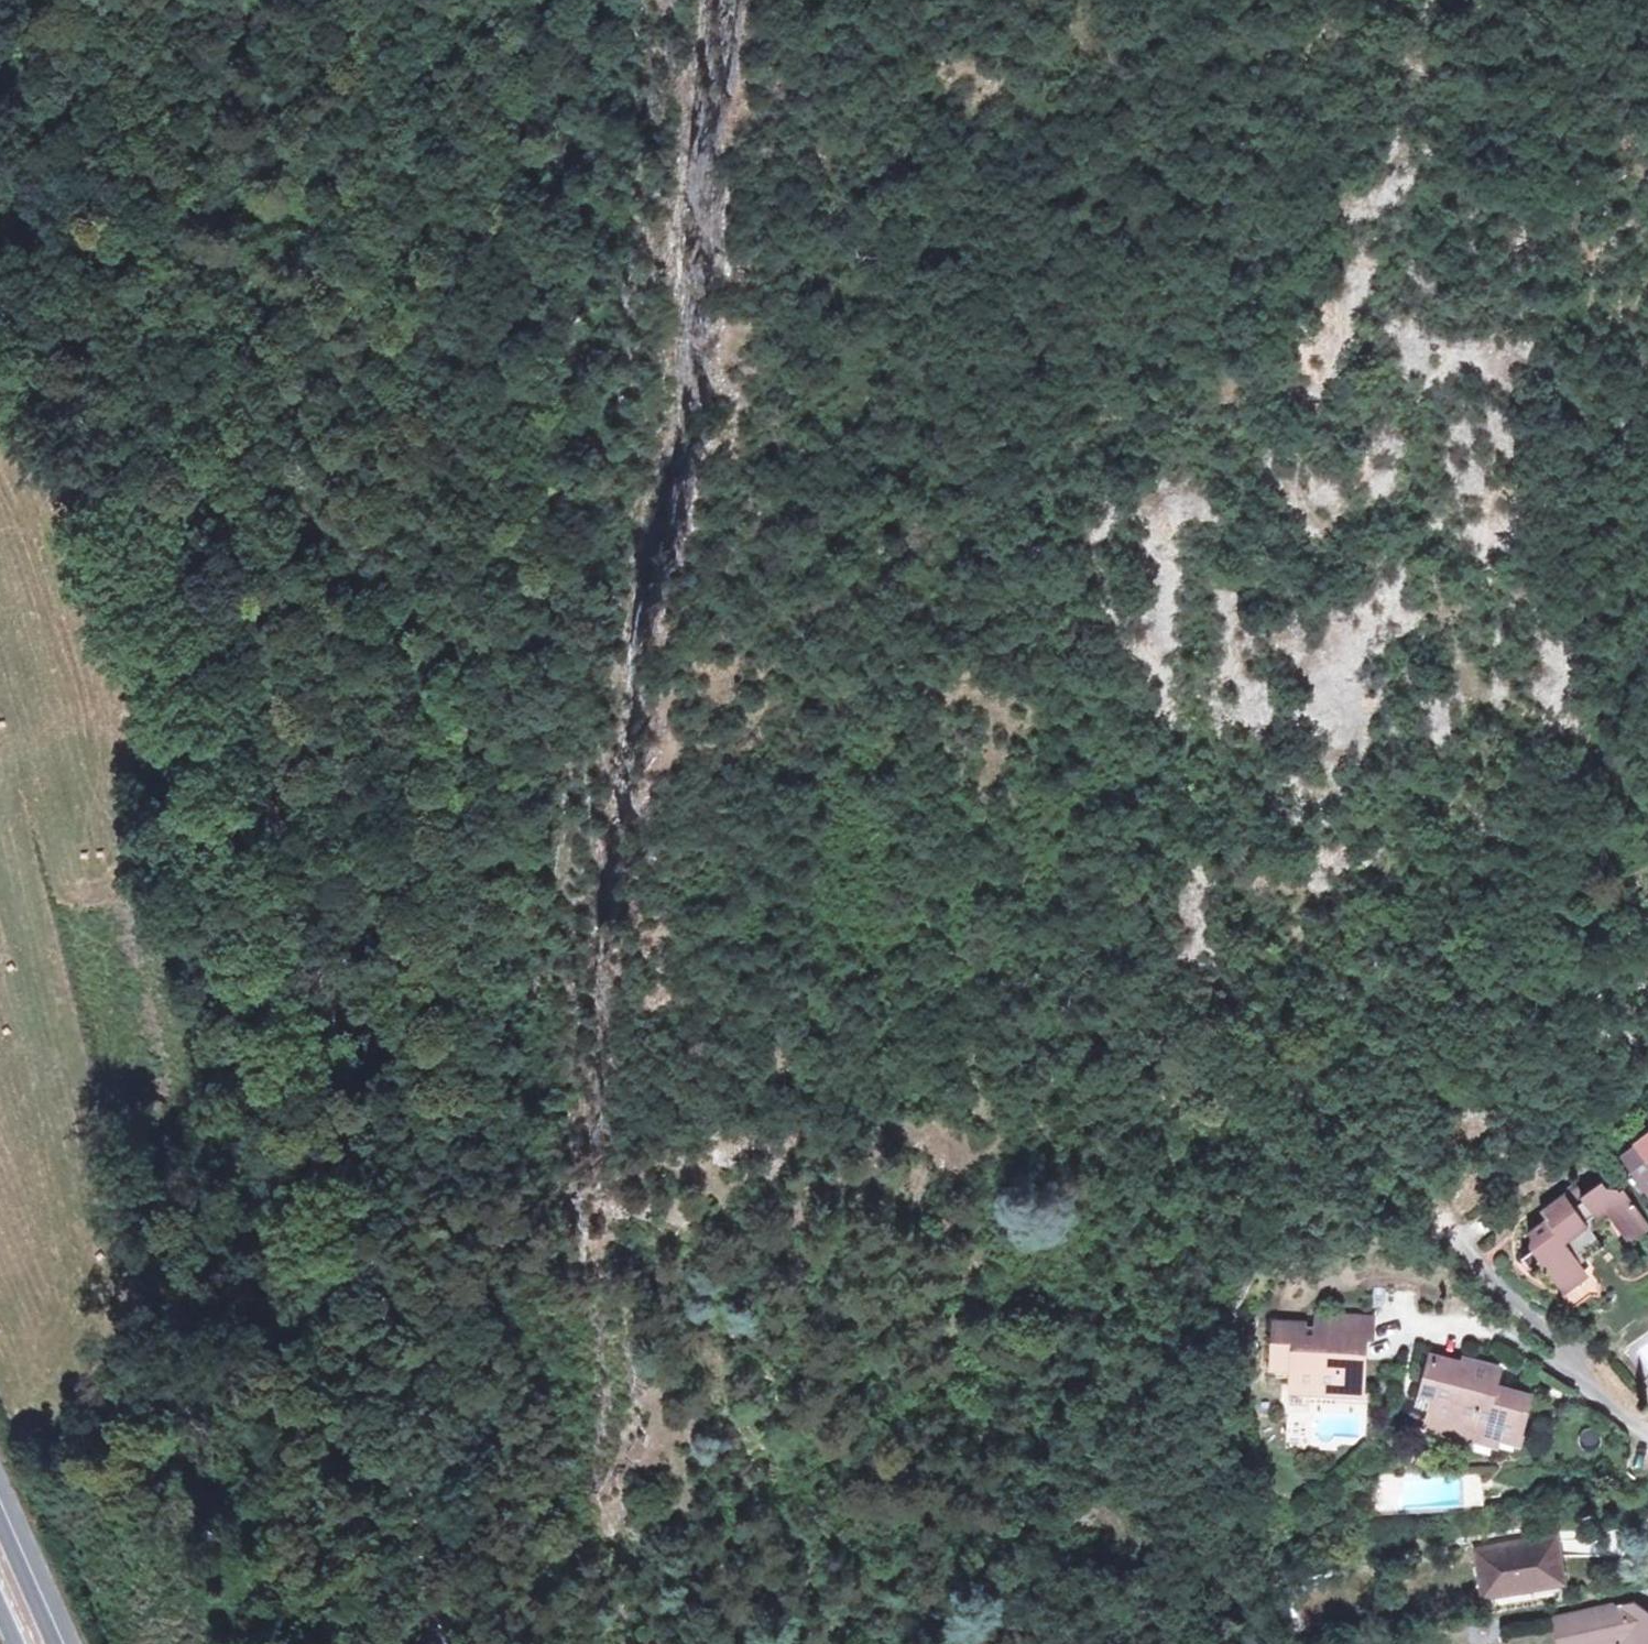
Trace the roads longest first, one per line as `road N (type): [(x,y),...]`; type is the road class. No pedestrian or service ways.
road 1 (residential): [(1447,1219),(1647,1434)]
road 2 (residential): [(1647,958),(1560,1080)]
road 3 (secondary): [(55,1643),(0,1522)]

